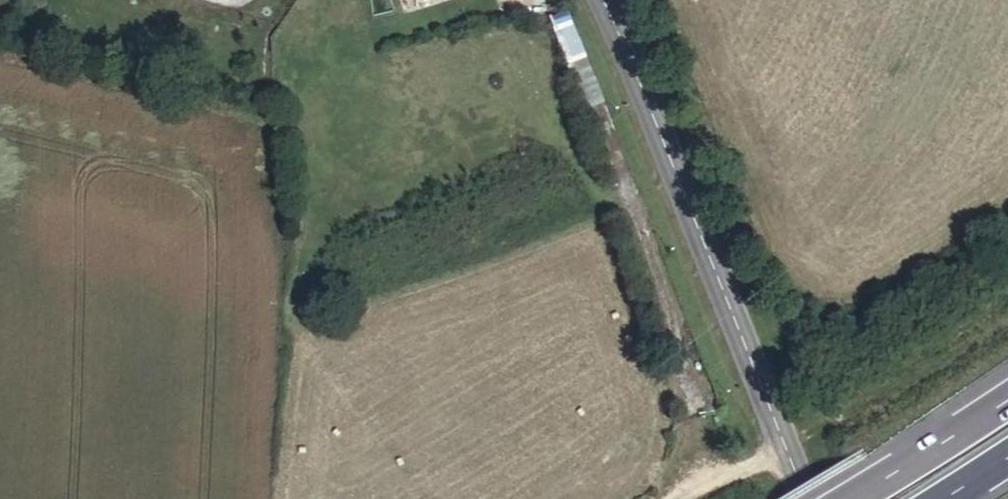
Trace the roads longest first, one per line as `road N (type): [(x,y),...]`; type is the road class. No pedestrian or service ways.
road 1 (tertiary): [(612,19),(802,498)]
road 2 (motorway): [(1007,394),(844,498)]

